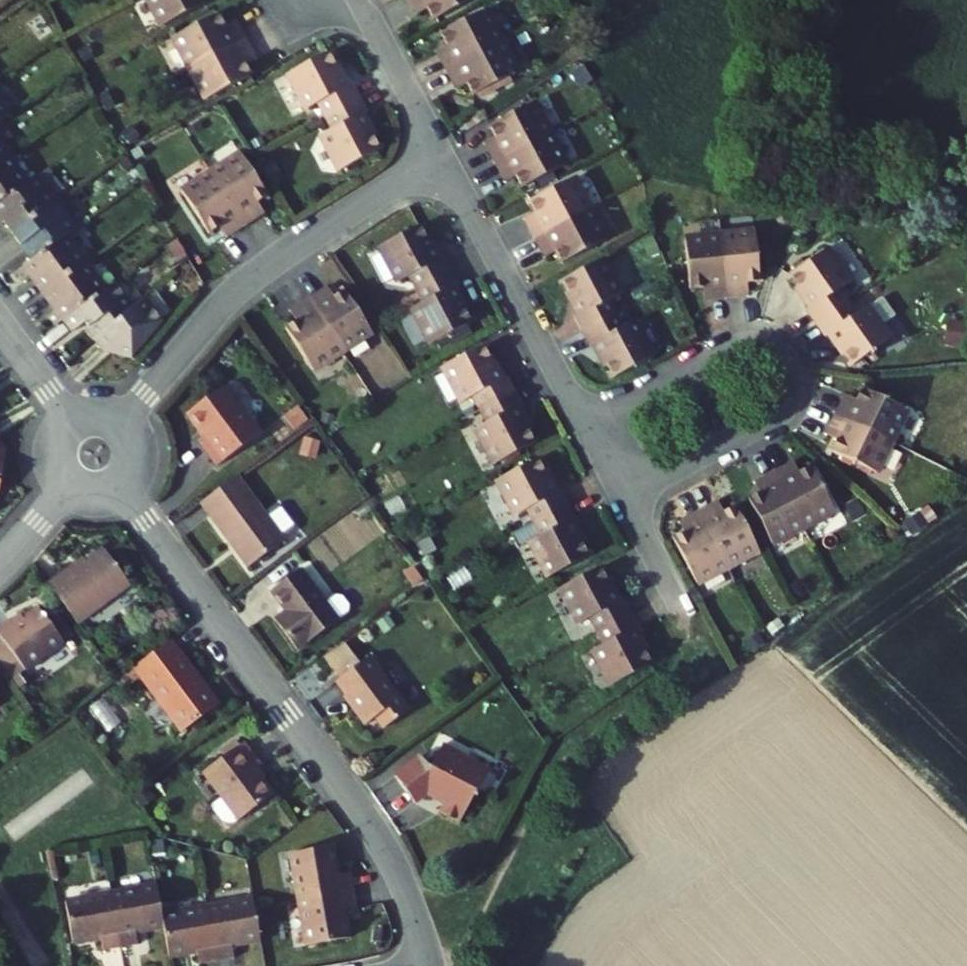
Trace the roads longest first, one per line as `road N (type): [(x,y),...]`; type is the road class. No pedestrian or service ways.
road 1 (residential): [(124,491),(379,835),(431,965)]
road 2 (residential): [(626,500),(773,424),(791,403),(793,364),(768,341),(742,343),(585,422)]
road 3 (residential): [(446,160),(247,280),(126,422)]
road 4 (residential): [(446,160),(585,422)]
road 5 (residential): [(352,0),(446,160)]

